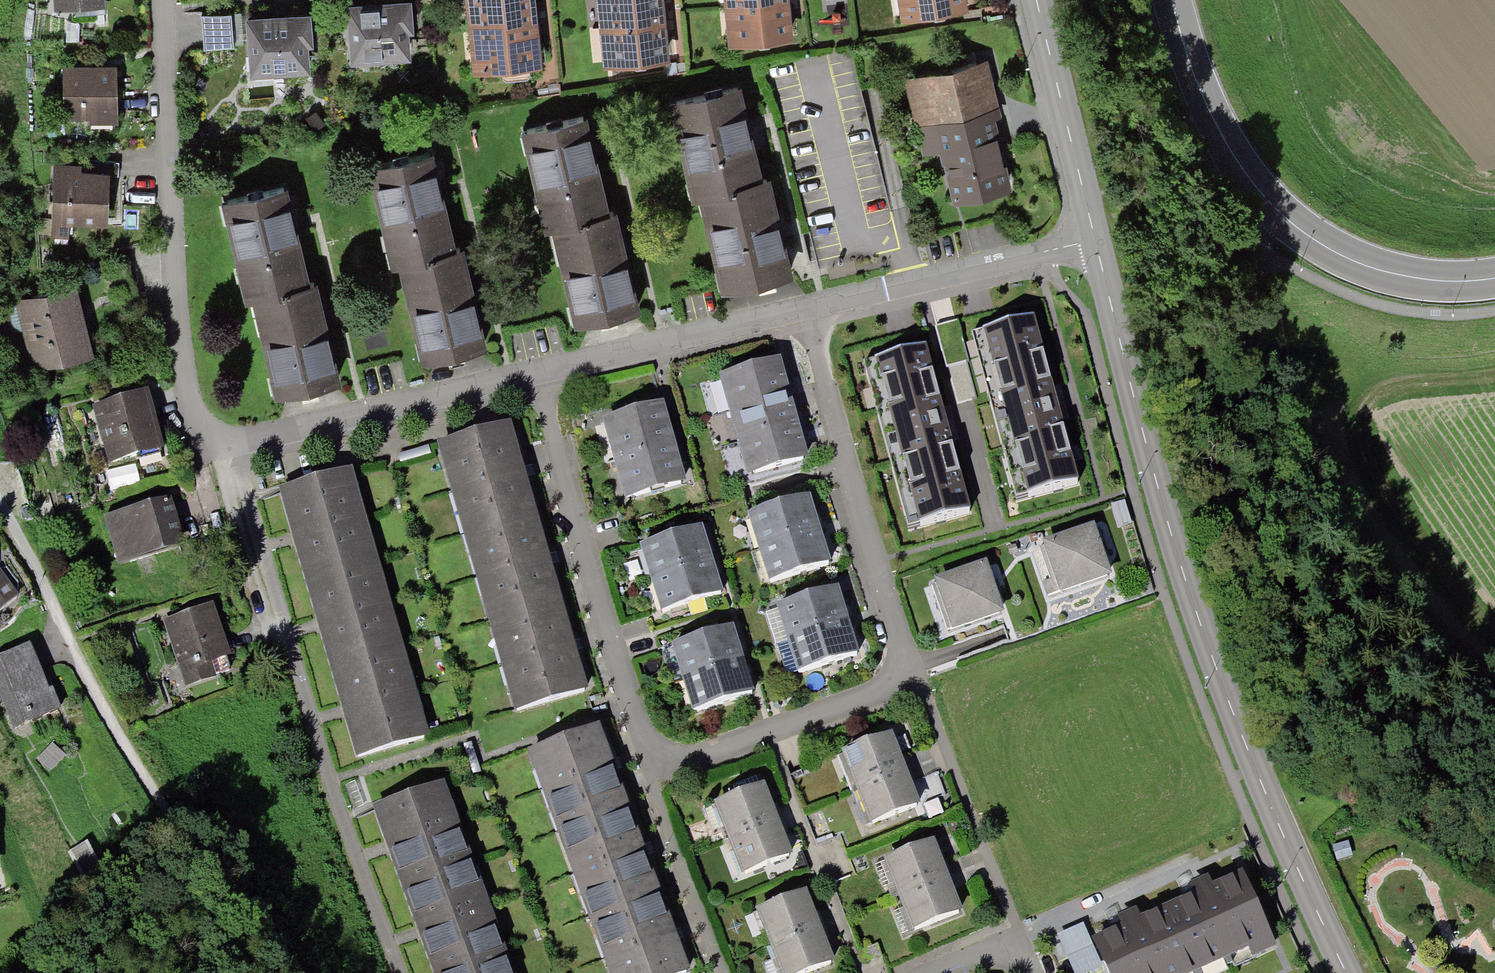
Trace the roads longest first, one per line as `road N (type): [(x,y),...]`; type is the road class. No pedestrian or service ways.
road 1 (secondary): [(1348,972),(1253,766),(1196,609),(1097,242)]
road 2 (residential): [(226,449),(394,972)]
road 3 (track): [(1271,207),(1254,245),(1294,381),(1352,504),(1395,590),(1451,643),(1494,671)]
road 4 (primary): [(1172,0),(1222,138),(1286,221),(1353,263),(1445,281),(1494,276)]
road 5 (residential): [(226,449),(195,426),(175,376),(162,0)]
road 6 (residential): [(652,761),(538,371)]
road 7 (residential): [(805,310),(916,673)]
road 8 (track): [(287,972),(83,671)]
road 9 (residential): [(538,371),(226,449)]
road 10 (residential): [(1097,242),(805,310)]
road 11 (residential): [(1020,936),(916,673)]
road 12 (residential): [(916,673),(769,733),(652,761)]
road 13 (residential): [(805,310),(538,371)]
road 14 (secondary): [(1097,242),(1035,0)]
road 15 (residential): [(724,972),(654,788),(652,761)]
road 16 (residential): [(83,671),(0,507)]
road 17 (track): [(1359,391),(1494,372)]

